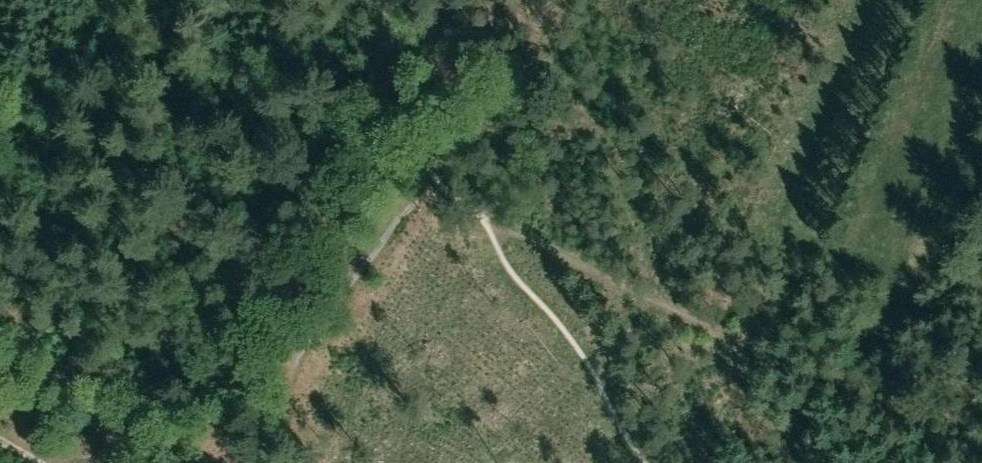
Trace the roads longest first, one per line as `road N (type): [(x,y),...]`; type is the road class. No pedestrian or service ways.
road 1 (track): [(251,462),(276,386),(302,346),(419,190),(440,175),(488,216),(852,390)]
road 2 (track): [(129,0),(156,39),(217,303),(302,346)]
road 3 (track): [(144,462),(25,333),(0,318)]
road 4 (track): [(398,0),(424,161),(440,175)]

